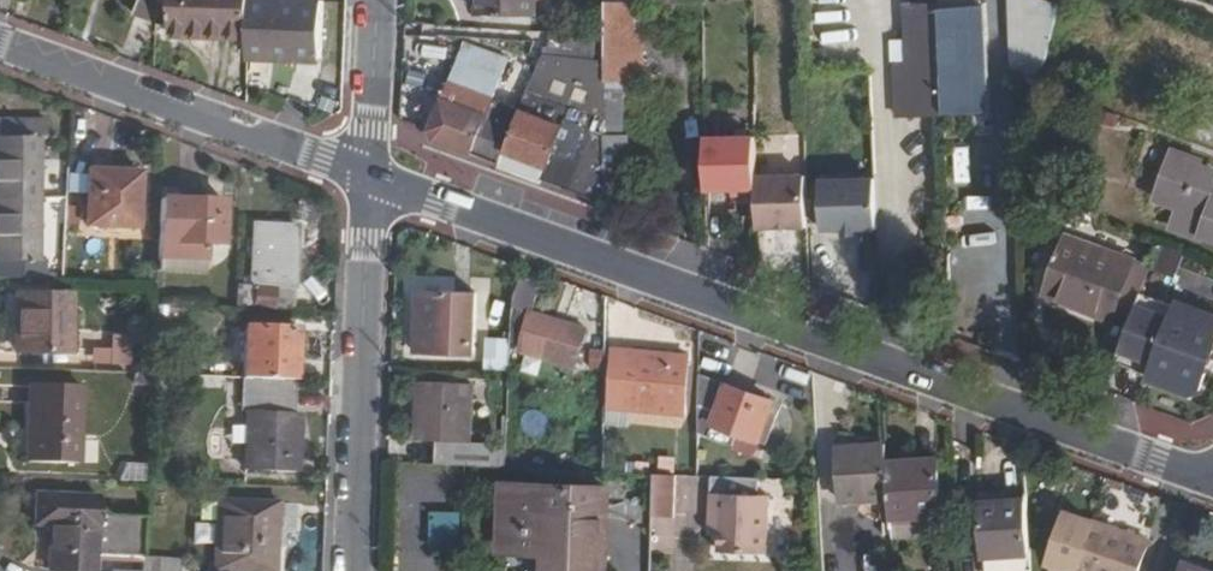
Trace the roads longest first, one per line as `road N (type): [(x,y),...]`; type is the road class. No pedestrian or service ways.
road 1 (tertiary): [(370,177),(1212,483)]
road 2 (tertiary): [(0,43),(370,177)]
road 3 (residential): [(353,570),(370,177)]
road 4 (residential): [(370,177),(377,0)]

